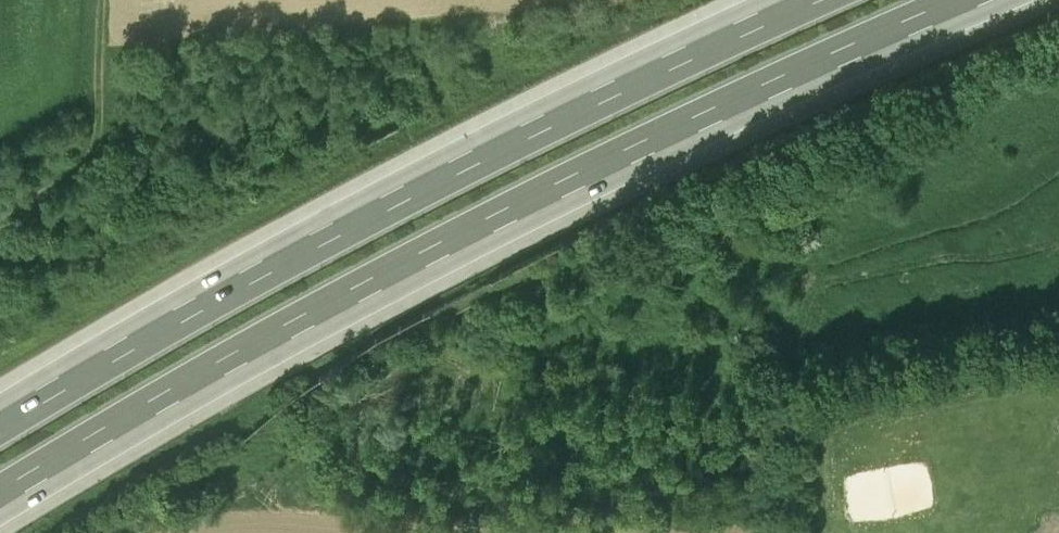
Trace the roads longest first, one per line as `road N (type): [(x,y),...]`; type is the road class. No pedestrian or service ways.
road 1 (motorway): [(0,507),(422,267),(983,0)]
road 2 (motorway): [(781,0),(377,198),(0,412)]
road 3 (track): [(101,0),(93,152),(0,227)]
road 4 (track): [(771,532),(787,309)]

